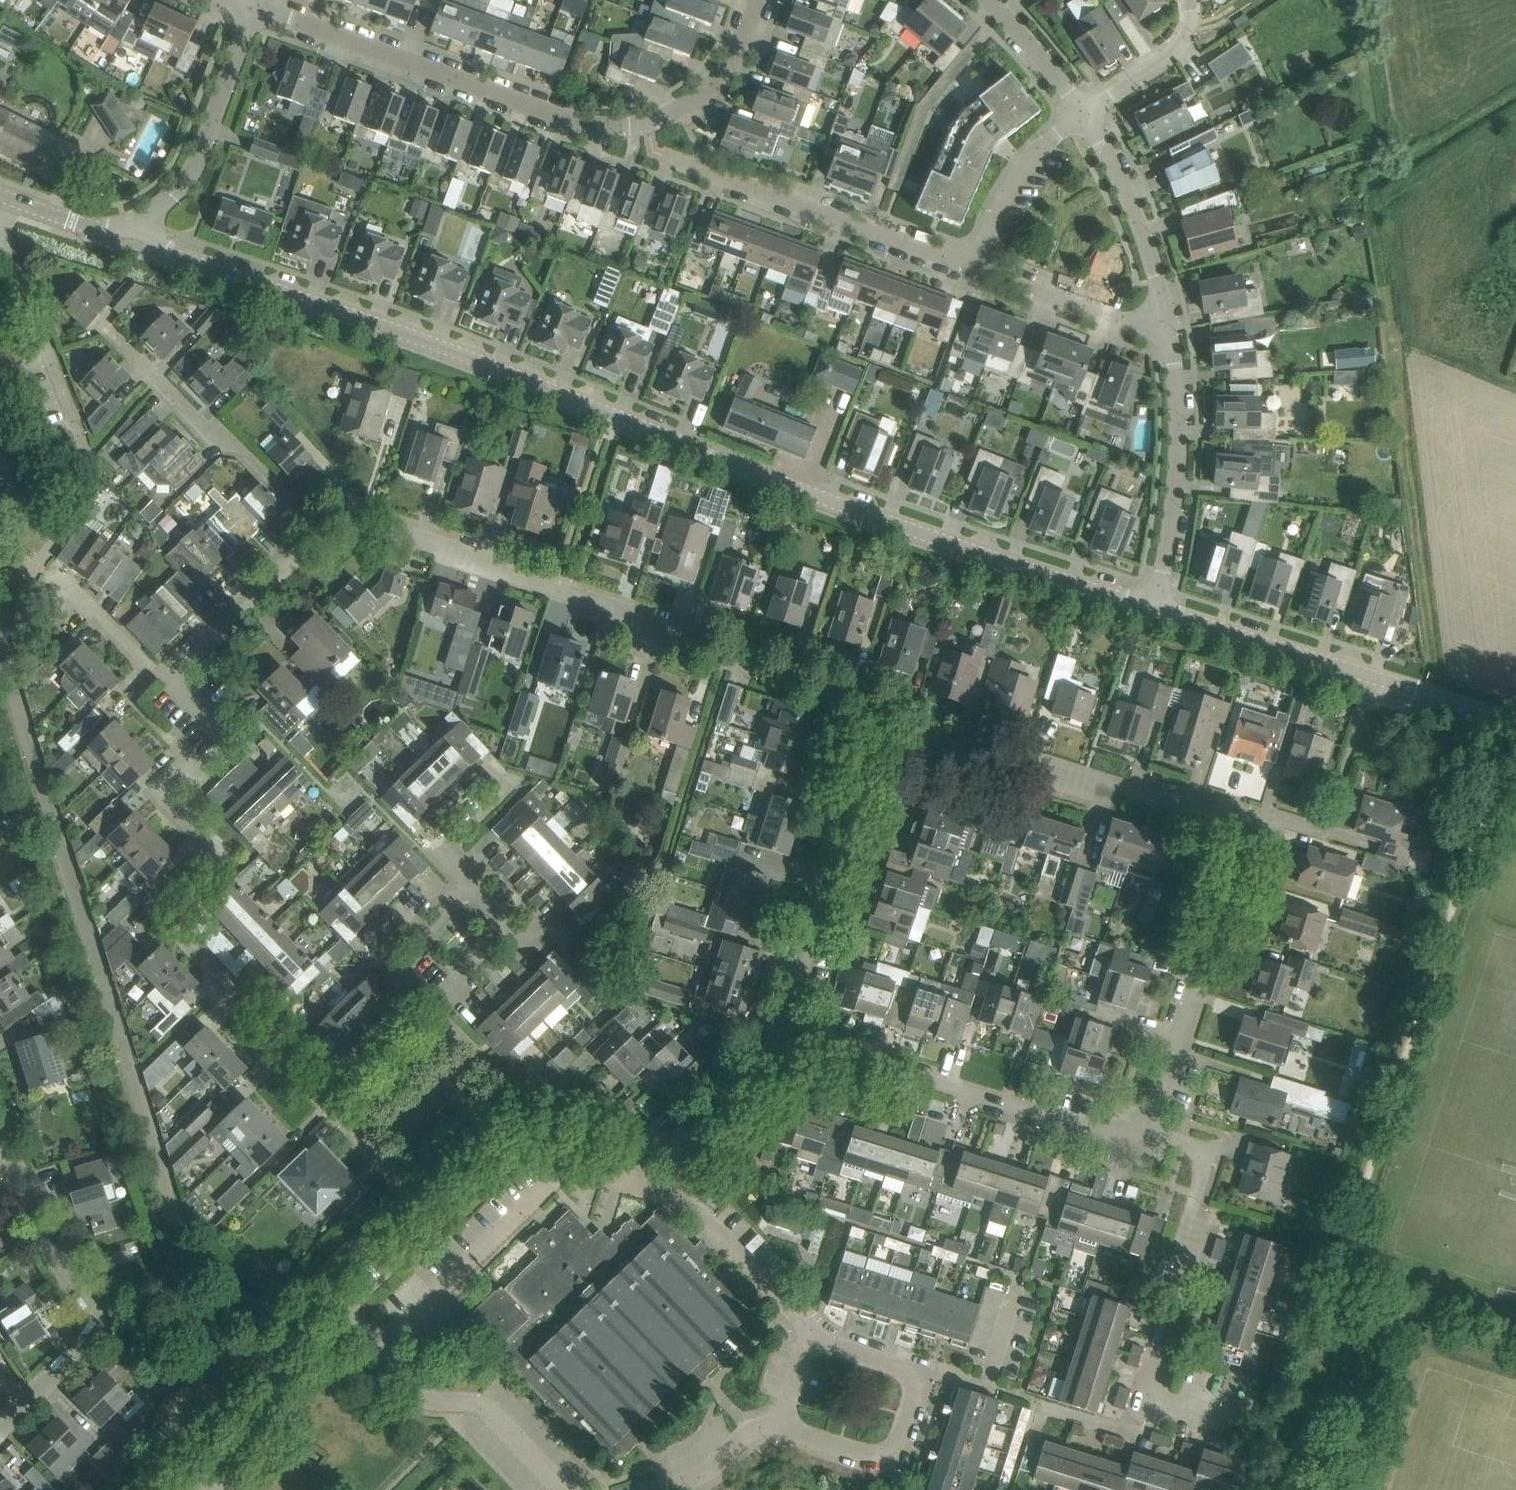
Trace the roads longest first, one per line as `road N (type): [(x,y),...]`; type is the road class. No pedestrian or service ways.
road 1 (unclassified): [(1153,608),(773,480),(445,348),(186,259),(140,226)]
road 2 (unclassified): [(321,531),(341,518),(359,519),(437,544),(610,607),(674,643),(858,701),(877,726)]
road 3 (residential): [(253,5),(564,119),(622,126),(661,118),(712,86),(736,56),(759,0)]
road 4 (unclassified): [(342,1119),(170,924),(164,909),(170,896),(207,861),(206,837),(170,801),(171,781),(223,730),(172,678)]
road 5 (residential): [(1248,1423),(1150,1387),(1188,1262),(1201,1176),(1192,1144),(1149,1131)]
road 6 (unclassified): [(1242,825),(1098,781),(916,752),(892,745),(877,726)]
road 7 (unclassified): [(1149,1131),(1121,1139),(783,1041)]
road 8 (unclassified): [(1515,719),(1153,608)]
road 9 (residential): [(0,1428),(89,1343),(97,1314),(0,1137)]
road 10 (unclassified): [(783,1041),(782,1021),(877,726)]
road 11 (residential): [(973,268),(665,157)]
road 12 (residential): [(318,1291),(423,1395),(490,1413),(568,1489)]
road 13 (unclassified): [(1149,1131),(1242,825)]
road 14 (residential): [(810,1336),(909,1378),(899,1441),(886,1453),(860,1453),(779,1425)]
road 15 (unclassified): [(321,531),(244,449),(204,427),(109,333)]
road 16 (unclassified): [(810,1336),(692,1207),(629,1182),(631,1134)]
road 17 (residential): [(1153,608),(1177,461),(1166,333)]
road 18 (unclassified): [(140,226),(192,172),(253,5)]
road 19 (unclassified): [(193,1489),(264,1415),(318,1291)]
road 20 (residential): [(0,215),(80,436)]
road 21 (residential): [(1166,333),(1130,200),(1083,116)]
road 22 (unclassified): [(172,678),(321,531)]
road 23 (residential): [(1166,333),(973,268)]
road 24 (unclassified): [(631,1134),(671,1143),(783,1041)]
road 25 (residential): [(973,268),(1005,195),(1035,155),(1083,116)]
road 26 (residential): [(1083,116),(1173,53),(1190,21),(1190,0)]
road 27 (unclassified): [(431,1005),(506,928),(469,888)]
road 28 (unclassified): [(431,1005),(394,965),(469,888)]
road 29 (unclassified): [(172,678),(153,669),(57,571)]
road 30 (residential): [(1083,116),(984,0)]
road 31 (unclassified): [(469,888),(447,847),(517,777)]
road 32 (unclassified): [(140,226),(80,224),(0,195)]
road 33 (unclassified): [(342,1119),(447,1024)]
road 34 (unclassified): [(415,1196),(517,1100)]
road 35 (residential): [(660,1489),(701,1475),(742,1437),(779,1425)]
road 36 (unclassified): [(318,1291),(415,1196)]

